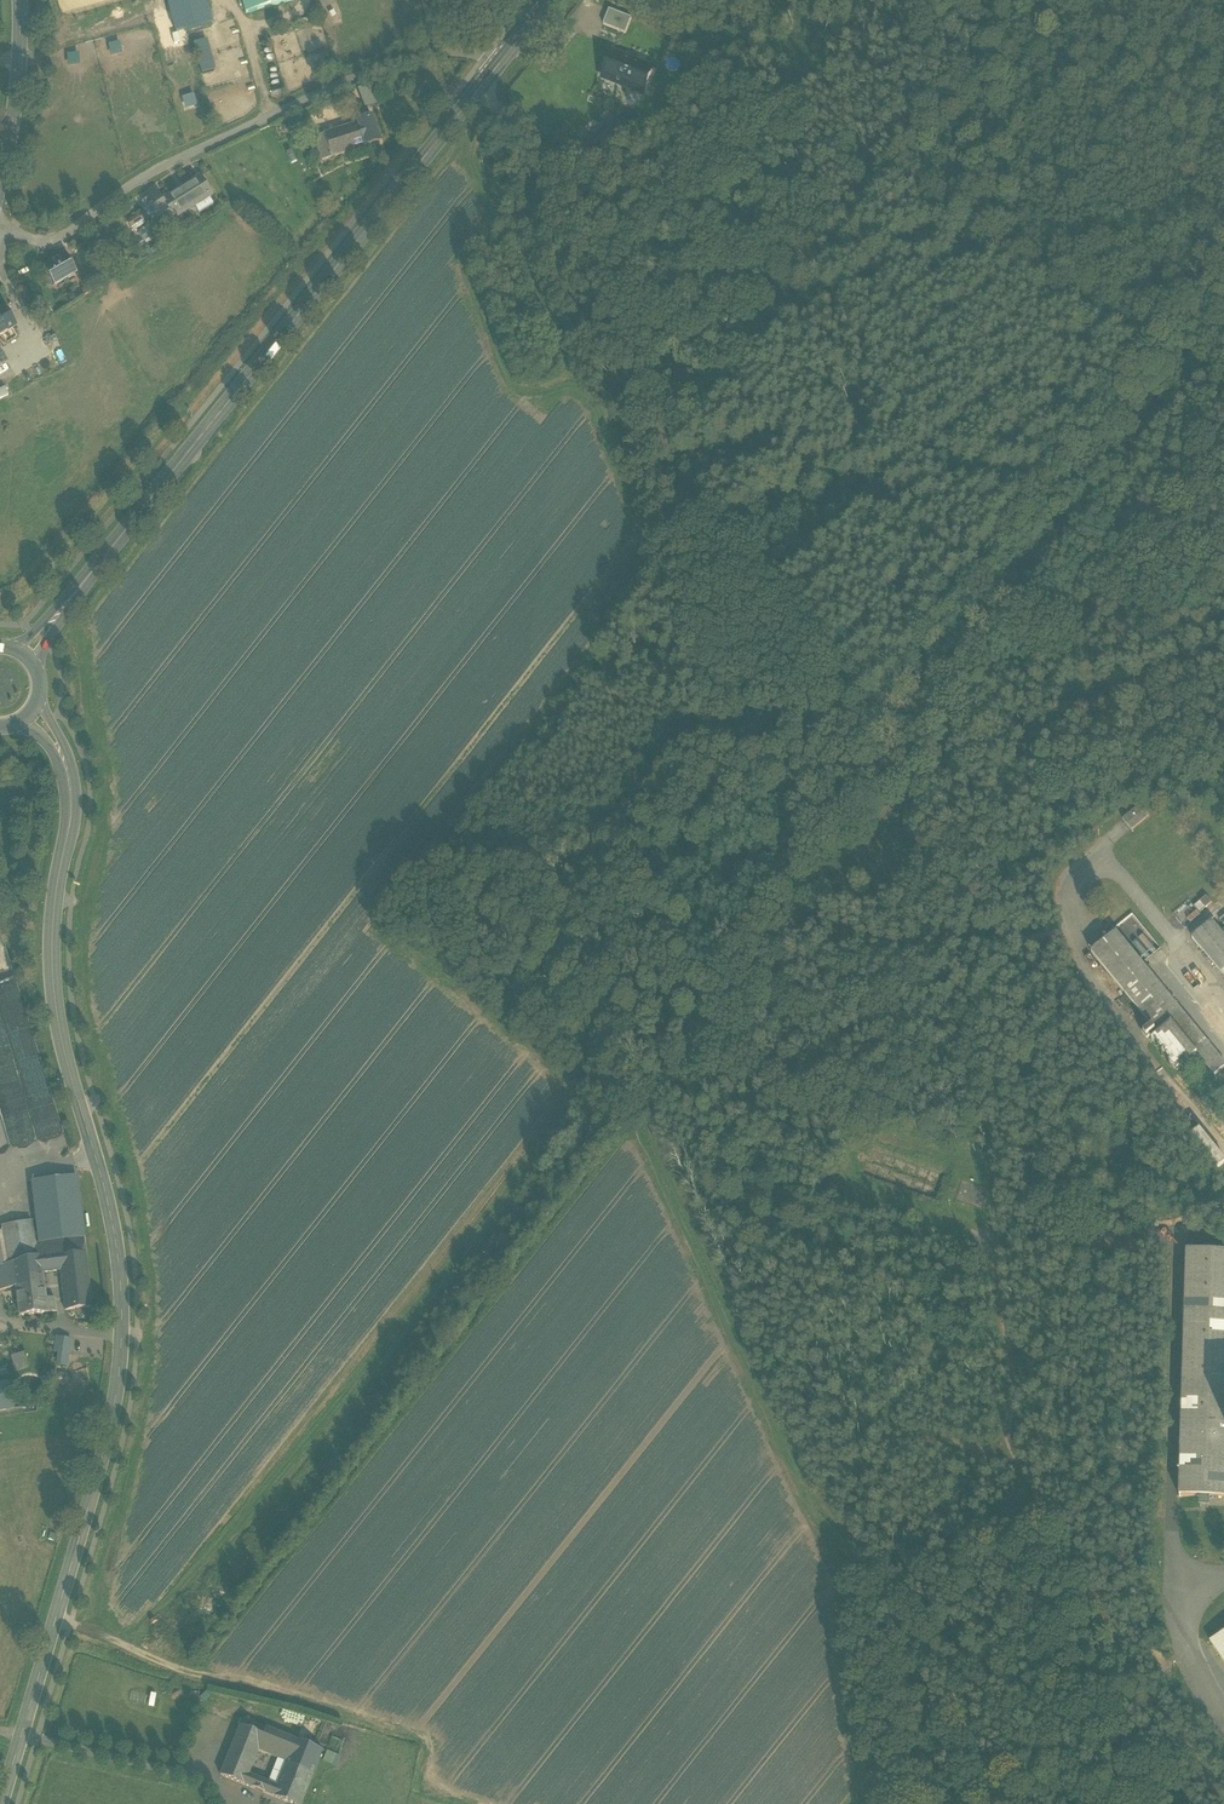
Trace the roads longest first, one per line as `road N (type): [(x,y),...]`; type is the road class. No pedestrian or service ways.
road 1 (secondary): [(64,761),(72,805),(54,912),(54,996),(112,1221),(122,1333),(108,1441),(1,1803)]
road 2 (primary): [(71,599),(495,70)]
road 3 (residential): [(0,231),(36,241),(62,237),(155,171),(412,57),(469,54),(495,70)]
road 4 (track): [(891,793),(1066,600),(1101,613),(1149,534),(1223,447)]
road 5 (track): [(628,1128),(891,793)]
road 6 (track): [(0,1731),(211,1782)]
road 7 (secondary): [(0,183),(16,102),(19,0)]

